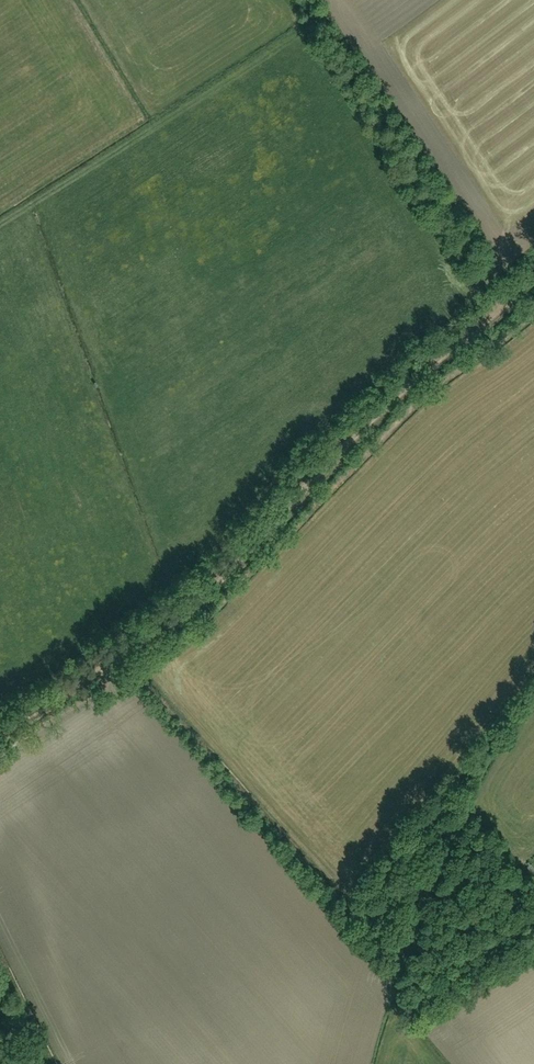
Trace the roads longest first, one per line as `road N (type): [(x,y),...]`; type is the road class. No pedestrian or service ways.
road 1 (track): [(533,281),(397,395),(186,611),(0,735)]

